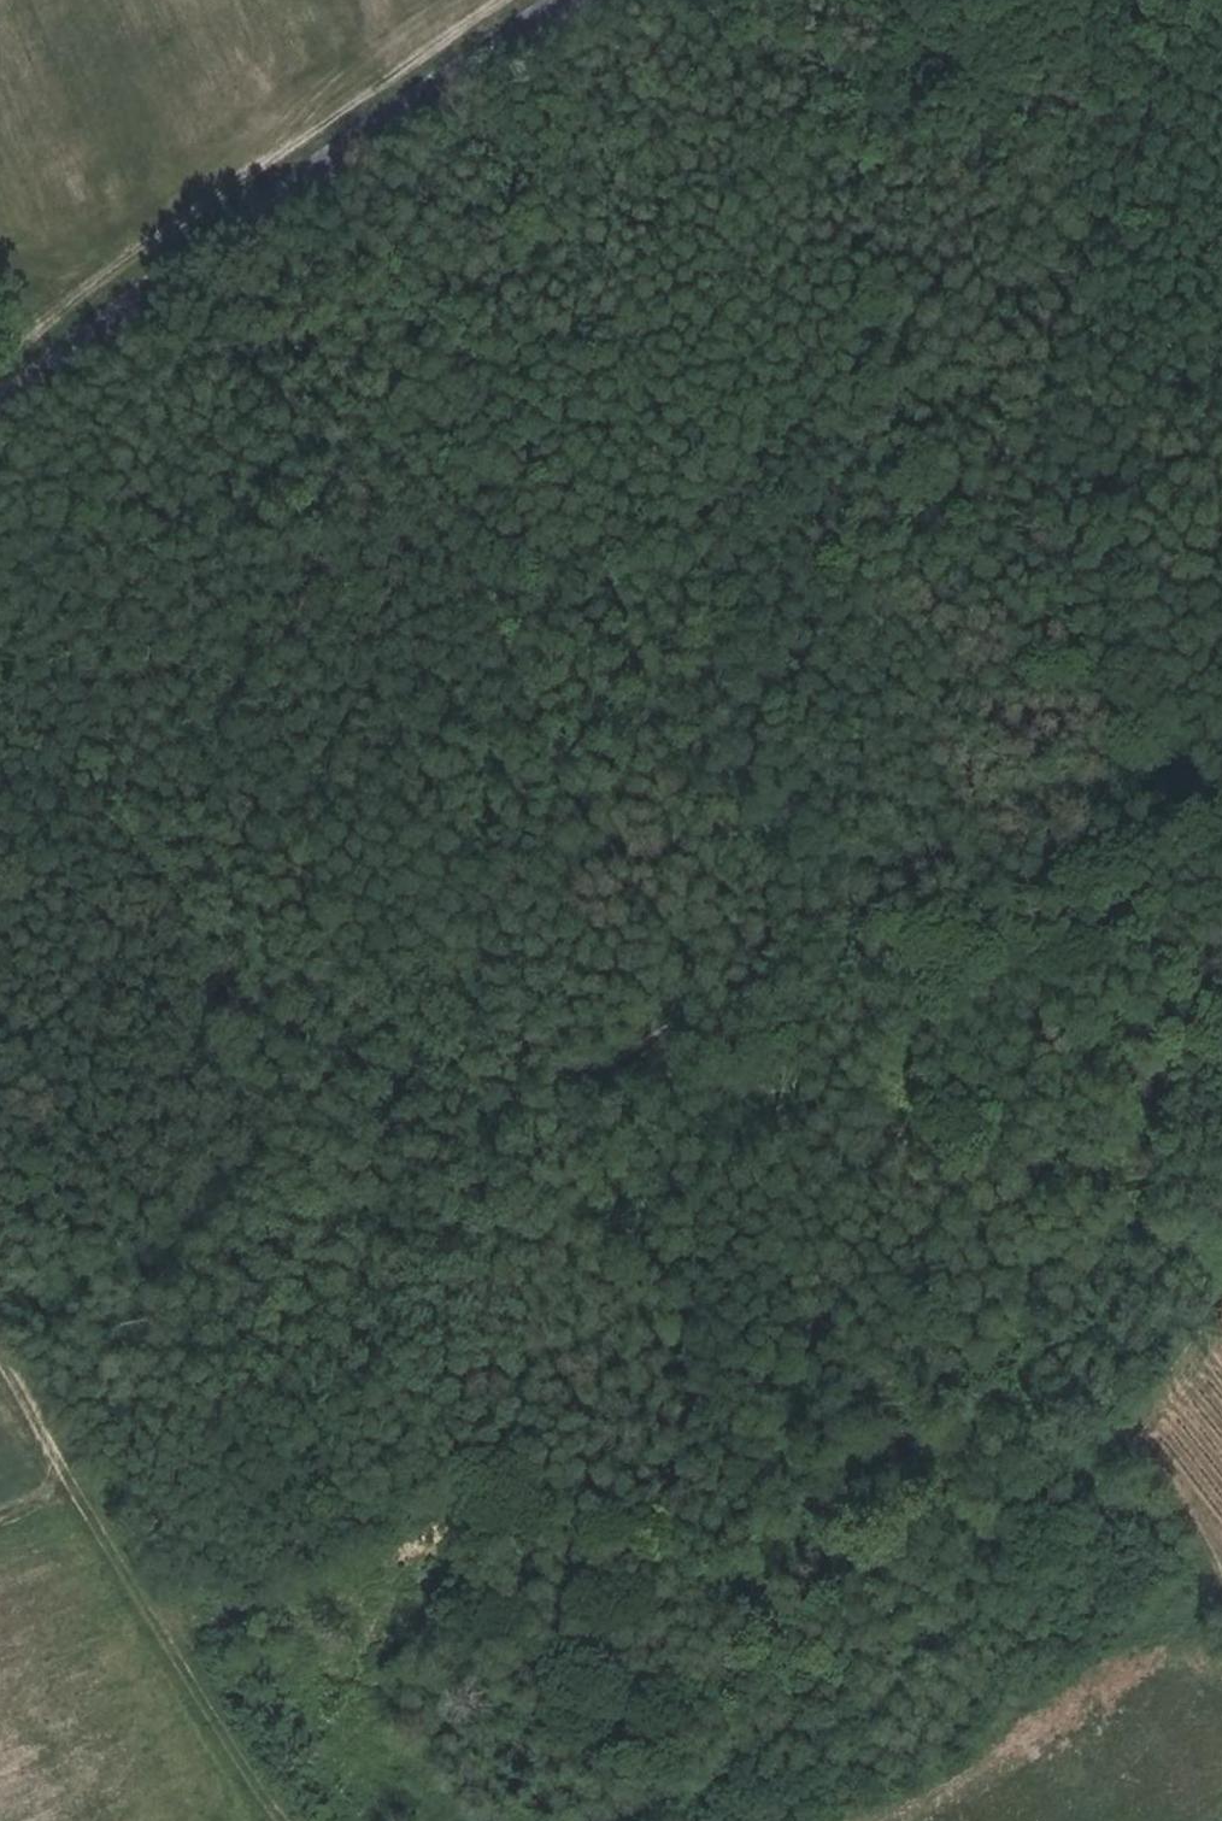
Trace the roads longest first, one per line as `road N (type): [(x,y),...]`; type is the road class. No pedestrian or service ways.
road 1 (unclassified): [(0,427),(327,171),(591,0)]

